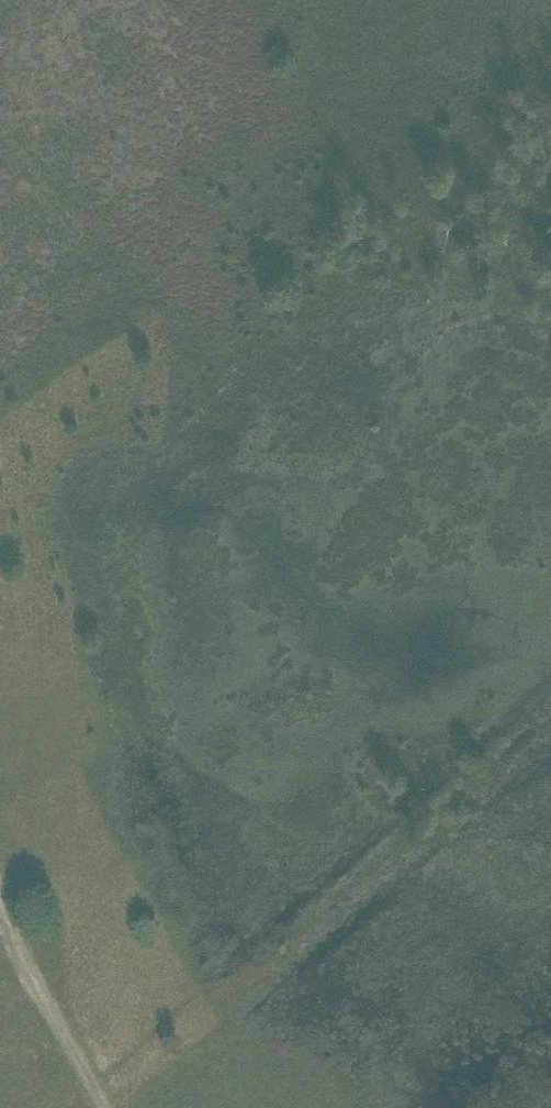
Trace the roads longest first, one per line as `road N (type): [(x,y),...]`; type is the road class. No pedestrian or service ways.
road 1 (track): [(0,884),(38,988),(103,1107)]

